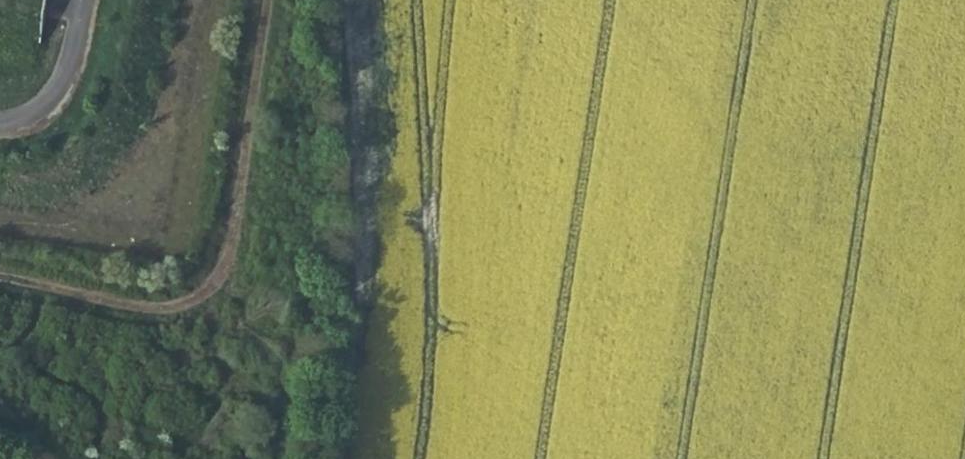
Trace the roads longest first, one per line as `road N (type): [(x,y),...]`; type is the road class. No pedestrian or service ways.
road 1 (track): [(267,0),(230,242),(213,274),(167,301),(144,303),(0,278)]

